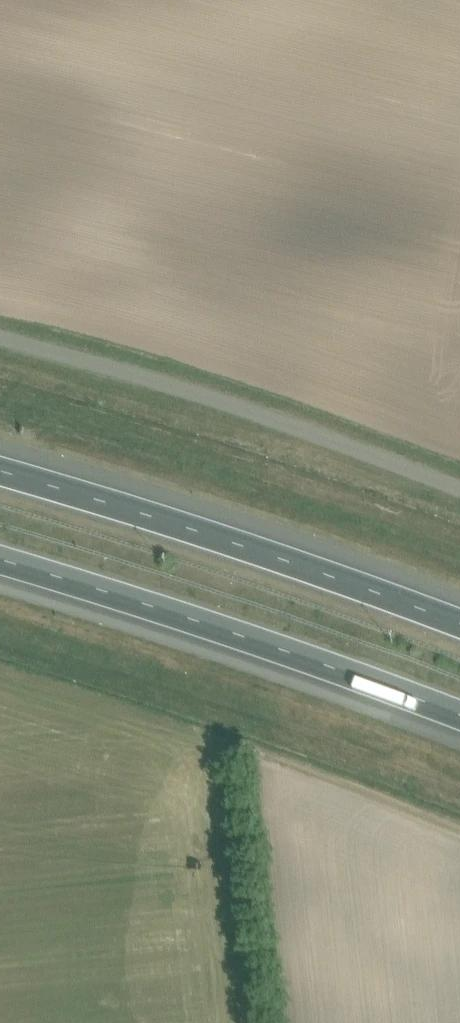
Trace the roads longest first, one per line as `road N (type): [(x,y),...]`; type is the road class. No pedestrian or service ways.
road 1 (motorway): [(0,560),(459,716)]
road 2 (motorway): [(459,624),(0,472)]
road 3 (unclassified): [(459,490),(105,366),(0,339)]

